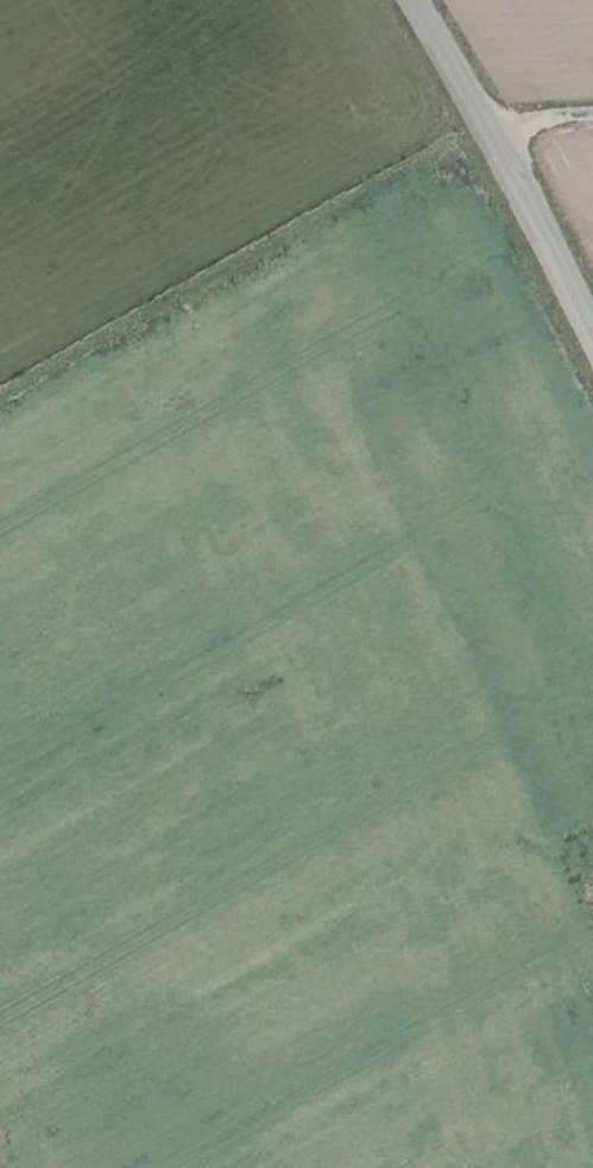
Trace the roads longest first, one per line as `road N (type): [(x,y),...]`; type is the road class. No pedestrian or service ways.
road 1 (tertiary): [(415,0),(592,336)]

